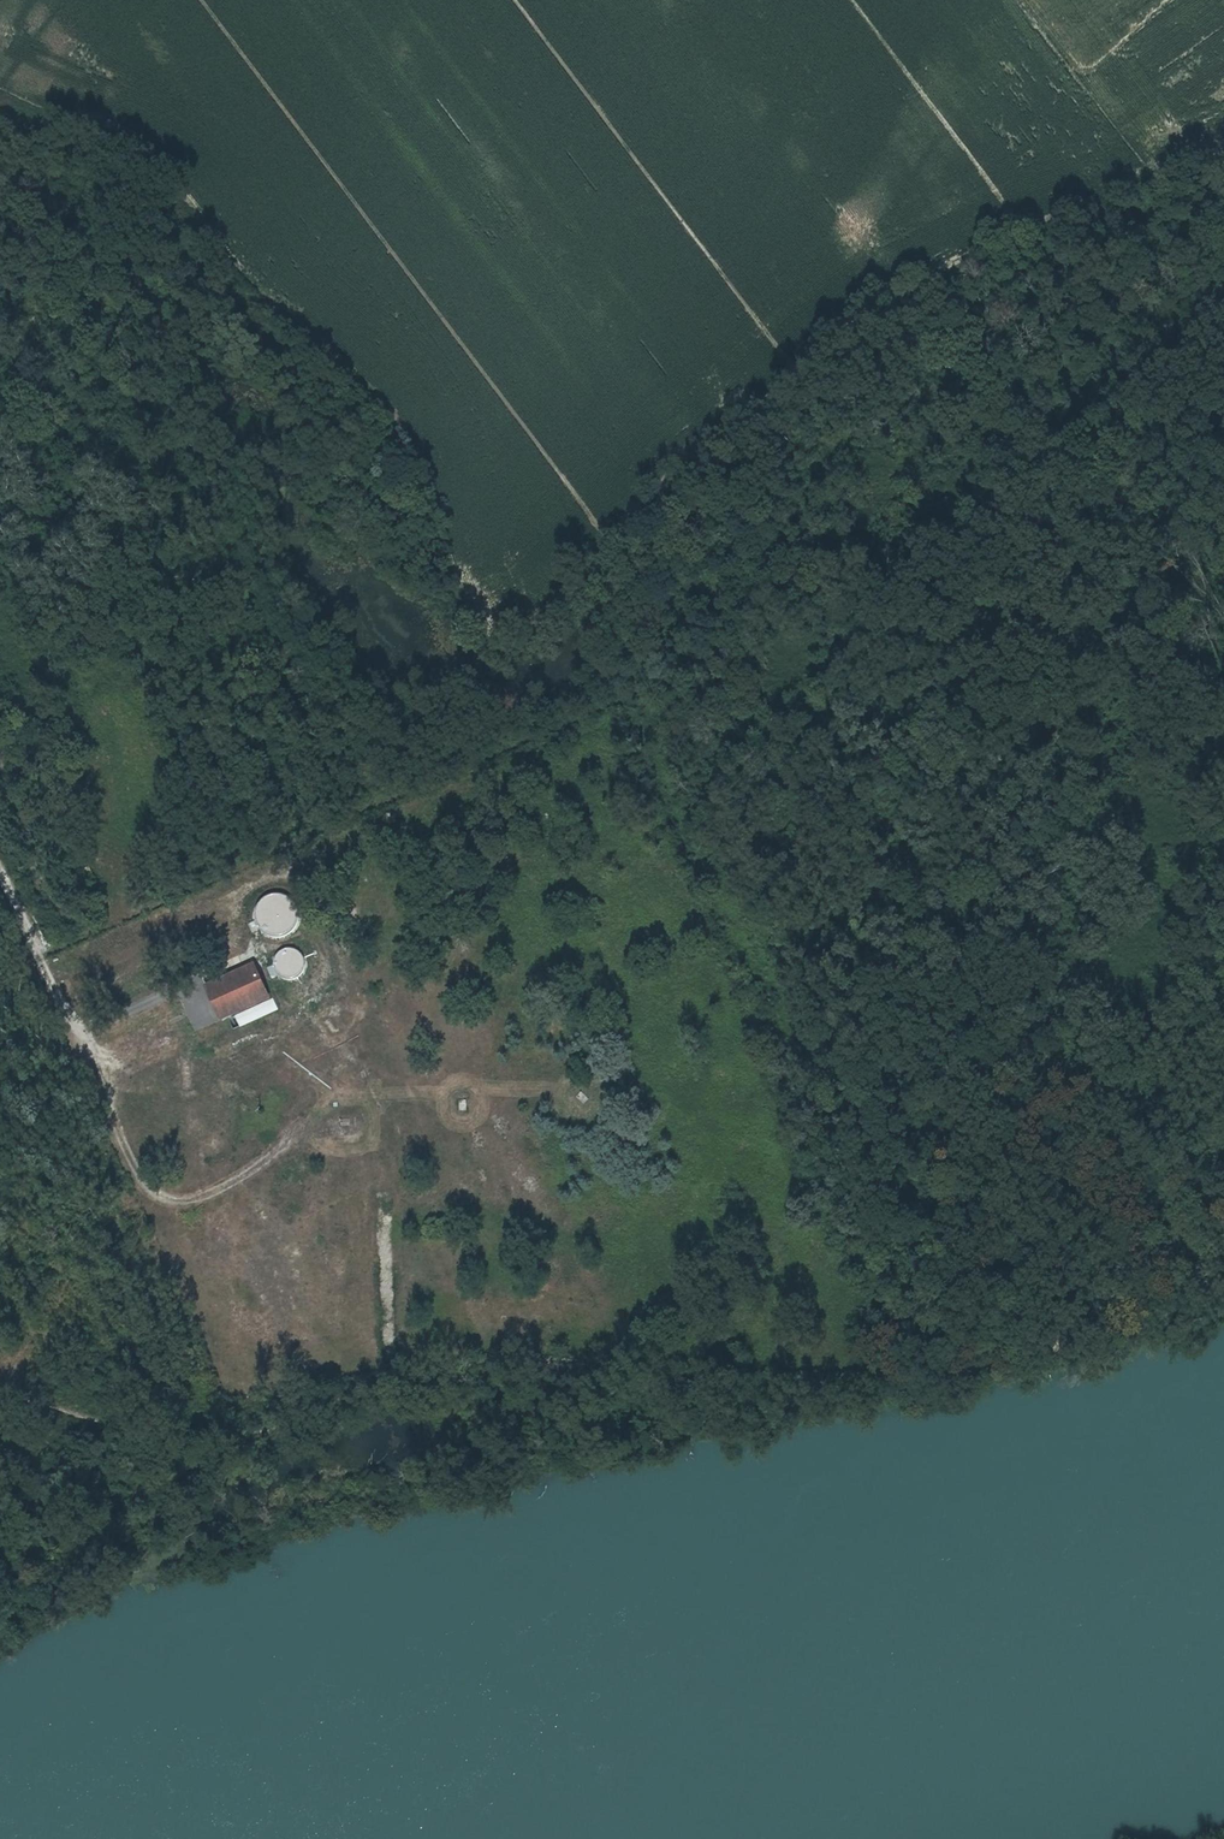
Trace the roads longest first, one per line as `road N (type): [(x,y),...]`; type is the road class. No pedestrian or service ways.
road 1 (track): [(0,879),(138,1174),(175,1200),(200,1200),(248,1178),(327,1108),(463,1084),(534,1090)]
road 2 (track): [(366,764),(374,784),(369,813),(44,964)]

